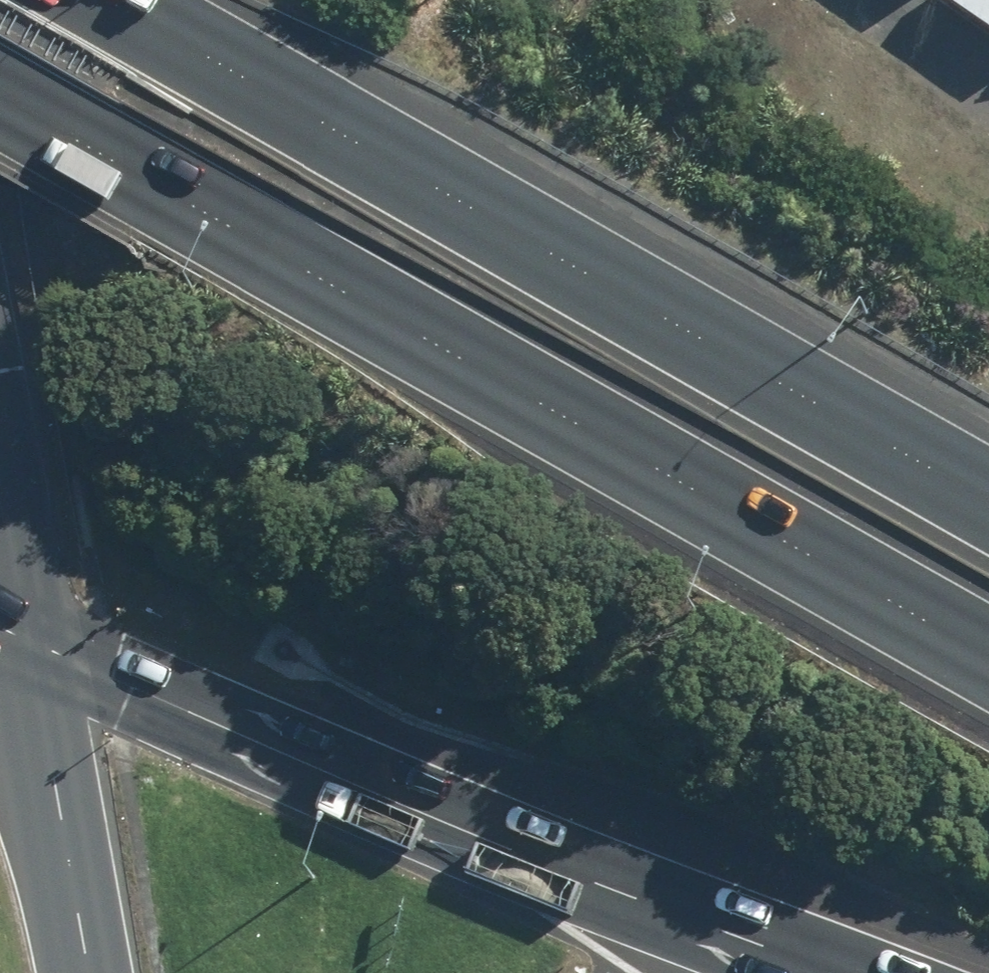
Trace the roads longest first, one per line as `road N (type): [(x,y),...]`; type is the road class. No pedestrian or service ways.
road 1 (motorway): [(988,663),(0,101)]
road 2 (motorway): [(112,0),(988,498)]
road 3 (motorway): [(823,972),(26,638)]
road 4 (primary): [(26,638),(87,972)]
road 5 (primary): [(0,482),(26,638)]

